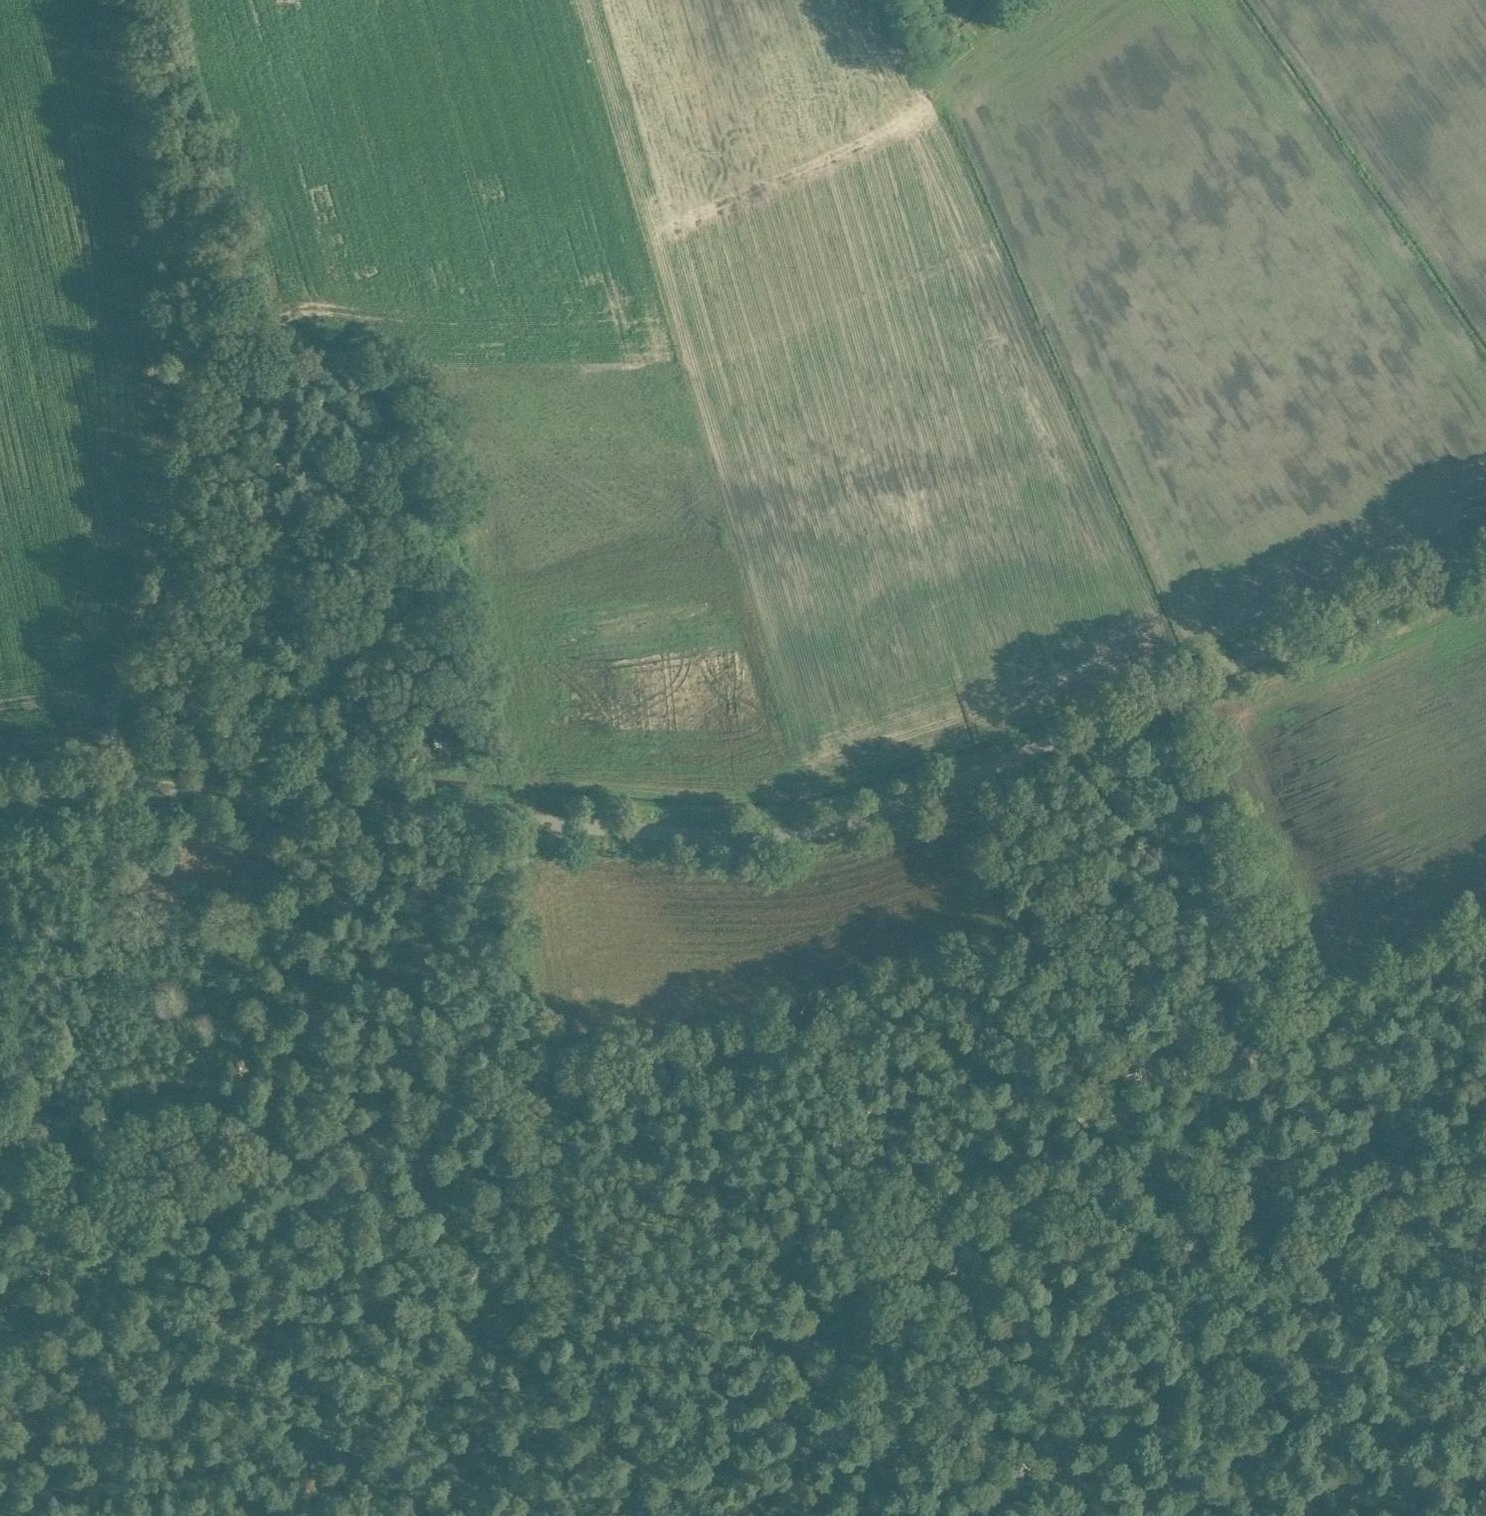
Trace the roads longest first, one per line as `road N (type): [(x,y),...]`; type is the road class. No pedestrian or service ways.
road 1 (unclassified): [(95,783),(701,835),(810,830),(881,813),(1485,558)]
road 2 (unclassified): [(0,1051),(24,1020),(55,945),(95,783)]

